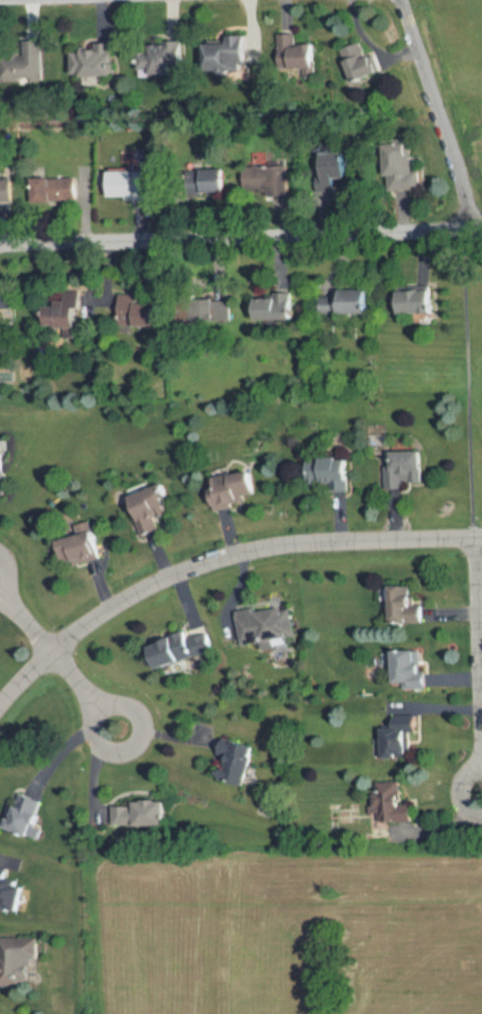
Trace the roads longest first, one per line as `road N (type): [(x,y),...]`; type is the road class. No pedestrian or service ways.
road 1 (residential): [(481,537),(222,554),(115,603),(53,649),(0,707)]
road 2 (residential): [(481,229),(0,244)]
road 3 (residential): [(481,229),(404,0)]
road 4 (residential): [(481,708),(479,537)]

